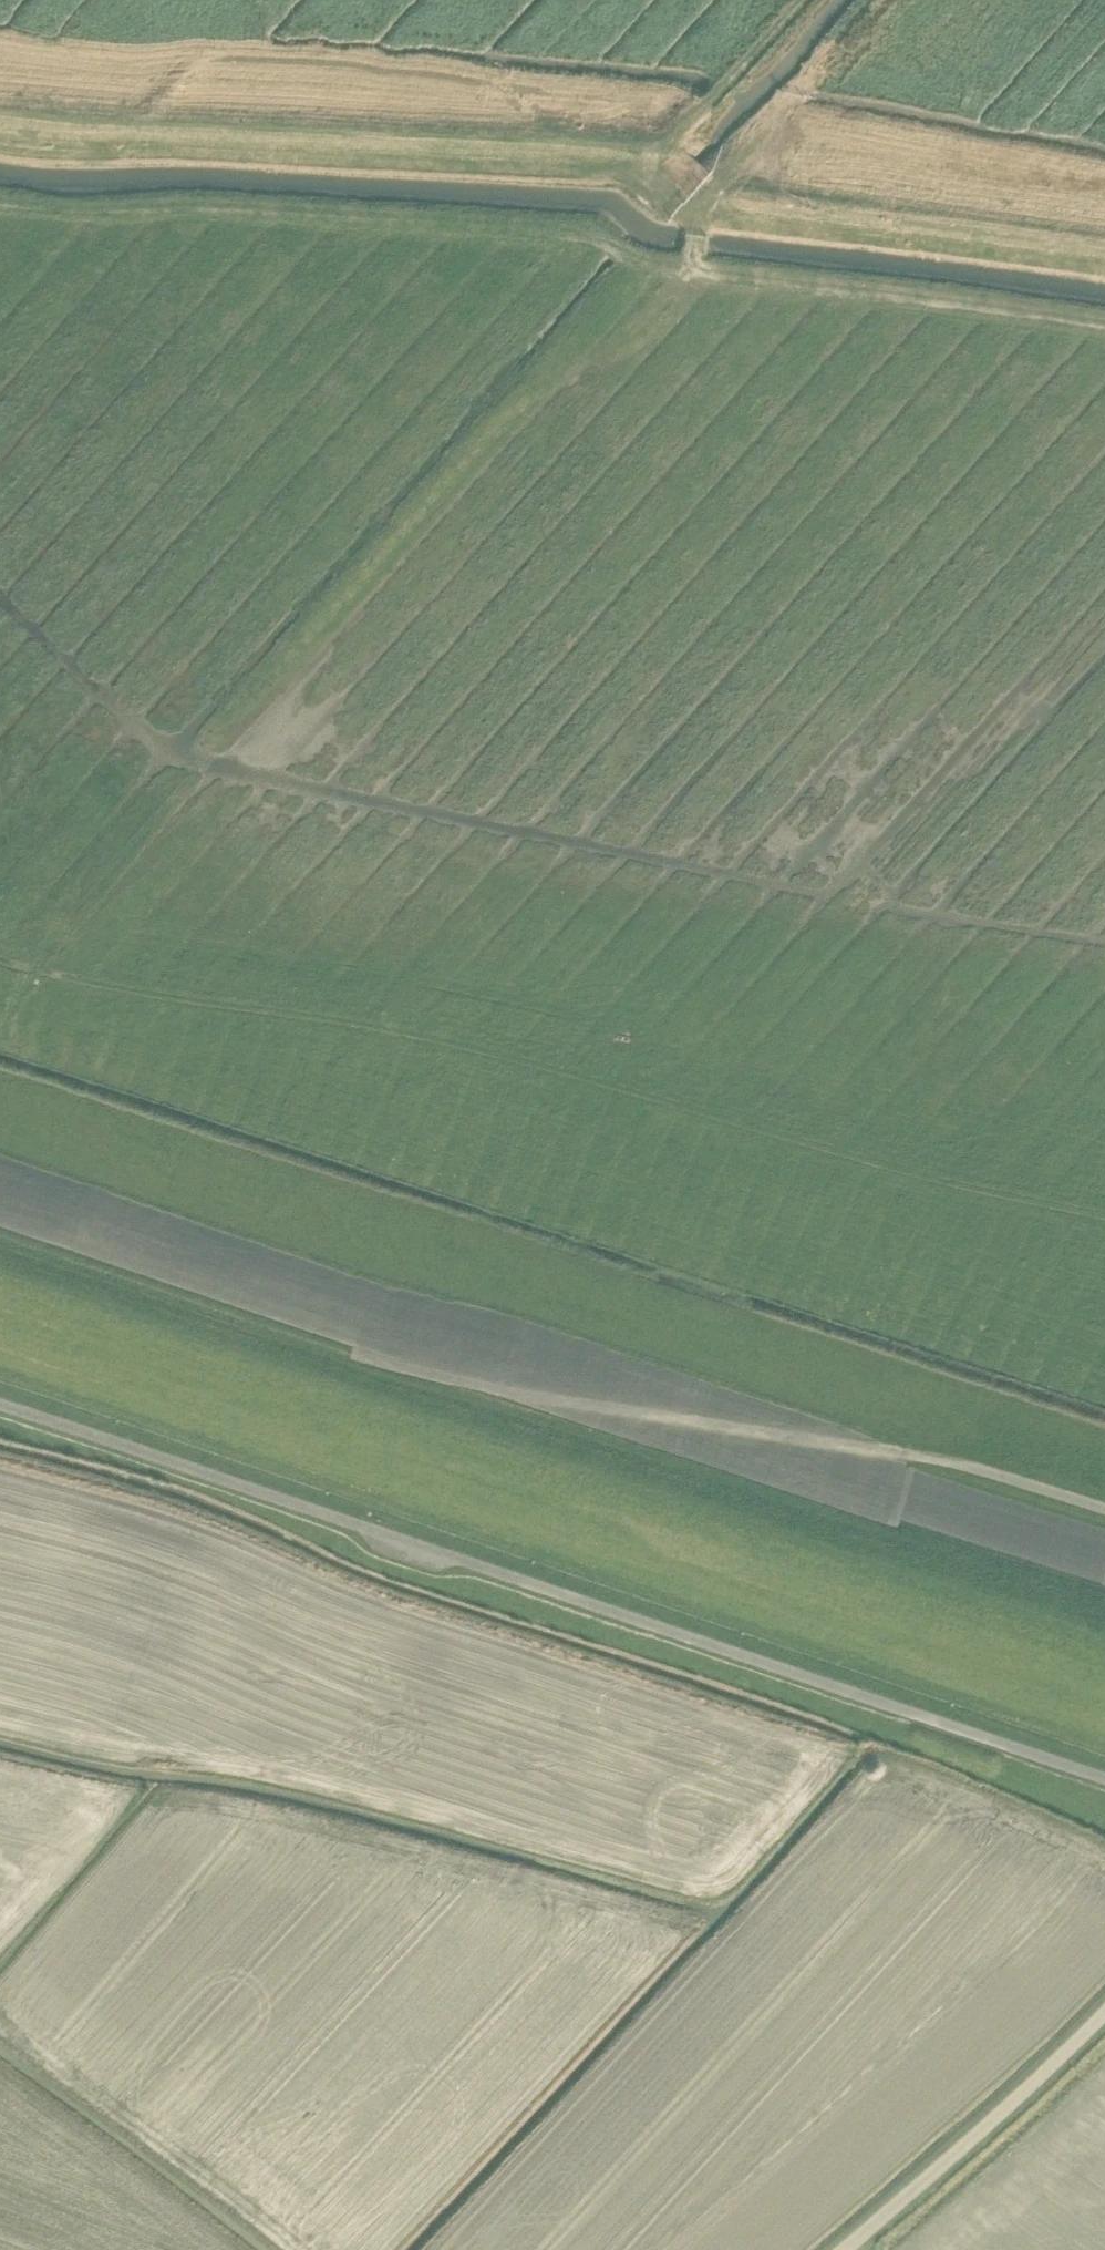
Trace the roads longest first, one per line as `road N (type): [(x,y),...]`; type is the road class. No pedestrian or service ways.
road 1 (track): [(429,1365),(0,1223)]
road 2 (unclassified): [(844,2249),(1104,2015)]

